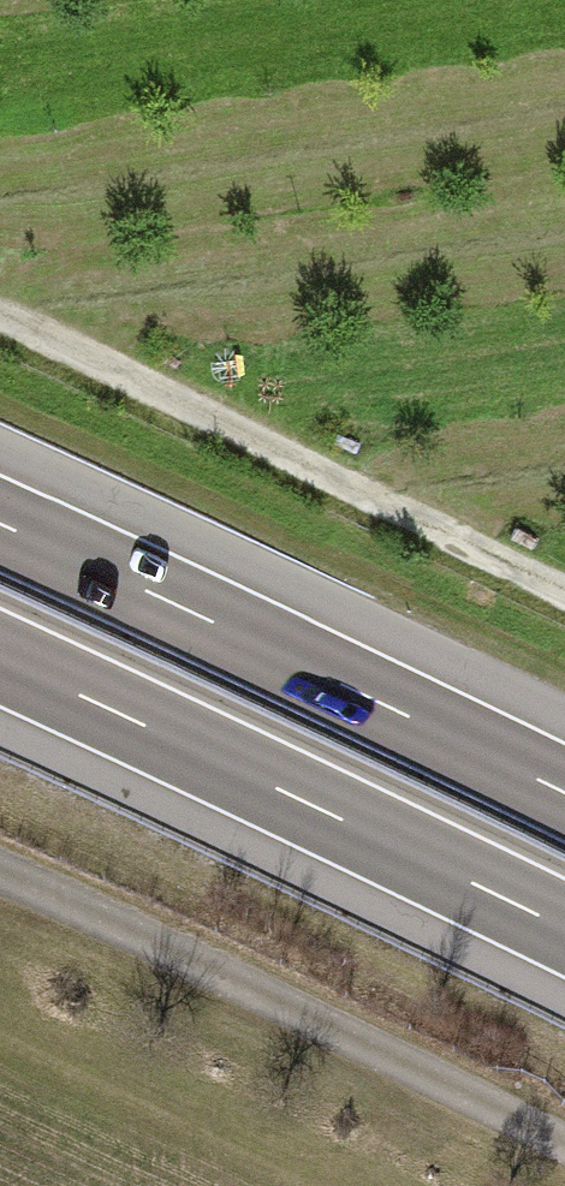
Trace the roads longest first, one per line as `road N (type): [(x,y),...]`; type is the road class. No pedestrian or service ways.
road 1 (track): [(564,595),(0,318)]
road 2 (motorway): [(0,658),(564,929)]
road 3 (track): [(0,878),(564,1147)]
road 4 (motorway): [(564,793),(0,524)]

